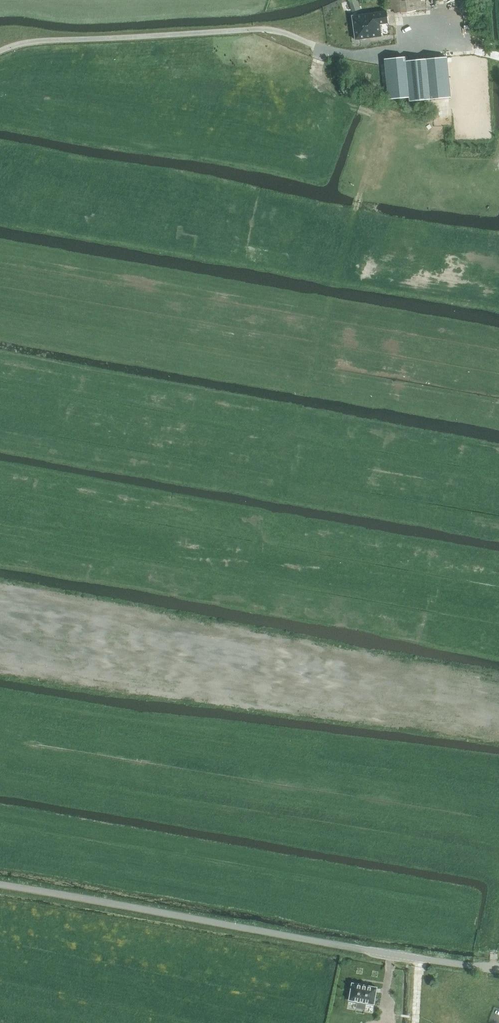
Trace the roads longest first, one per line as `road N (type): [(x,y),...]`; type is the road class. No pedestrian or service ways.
road 1 (tertiary): [(498,969),(0,884)]

